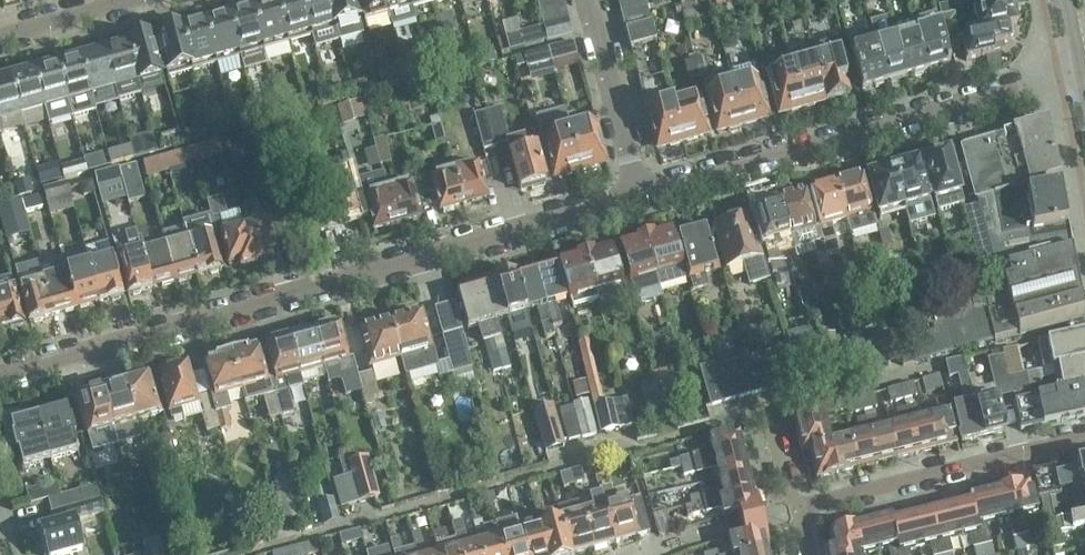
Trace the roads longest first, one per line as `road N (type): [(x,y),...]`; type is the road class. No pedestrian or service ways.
road 1 (residential): [(0,374),(640,198)]
road 2 (residential): [(640,198),(1082,71)]
road 3 (residential): [(1084,439),(798,508)]
road 4 (residential): [(640,198),(586,0)]
road 5 (residential): [(0,34),(124,0)]

